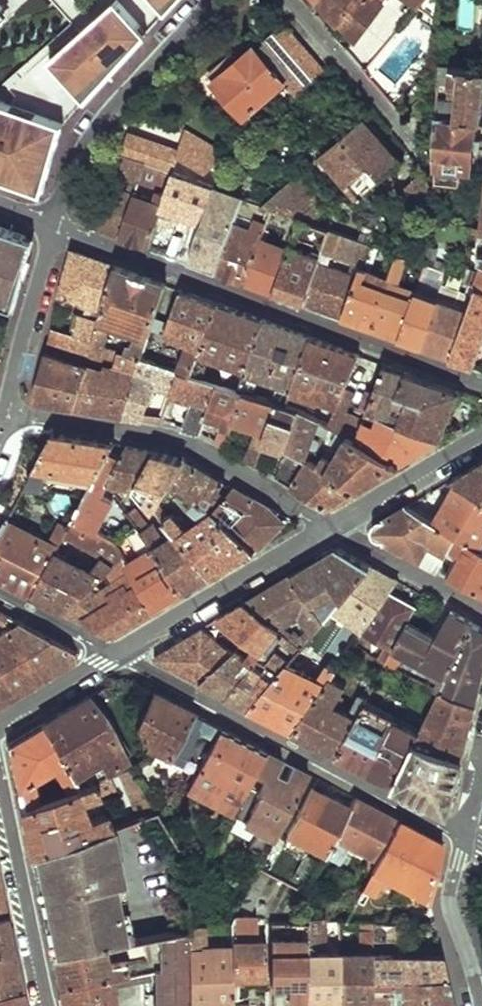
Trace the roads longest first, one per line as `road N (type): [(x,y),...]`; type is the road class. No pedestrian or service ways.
road 1 (residential): [(55,225),(481,382)]
road 2 (residential): [(465,837),(117,651)]
road 3 (residential): [(331,525),(159,438),(5,413)]
road 4 (residential): [(216,0),(110,111),(76,159),(55,225)]
road 5 (residential): [(117,651),(331,525)]
road 6 (residential): [(0,789),(47,1005)]
road 7 (residential): [(287,0),(415,152)]
road 8 (residential): [(55,225),(5,413)]
road 9 (residential): [(481,1005),(451,902),(465,837)]
road 10 (residential): [(331,525),(481,438)]
road 11 (residential): [(331,525),(481,610)]
road 12 (residential): [(0,723),(117,651)]
road 13 (residential): [(117,651),(0,592)]

